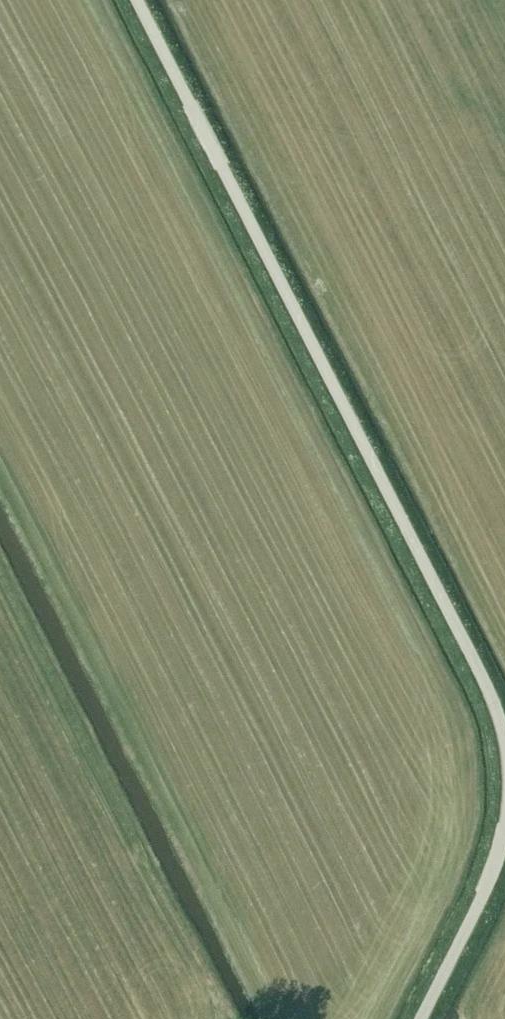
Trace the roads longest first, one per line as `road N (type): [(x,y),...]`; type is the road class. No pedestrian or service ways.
road 1 (unclassified): [(136,0),(485,683),(504,741)]
road 2 (unclassified): [(504,832),(490,882),(422,1018)]

